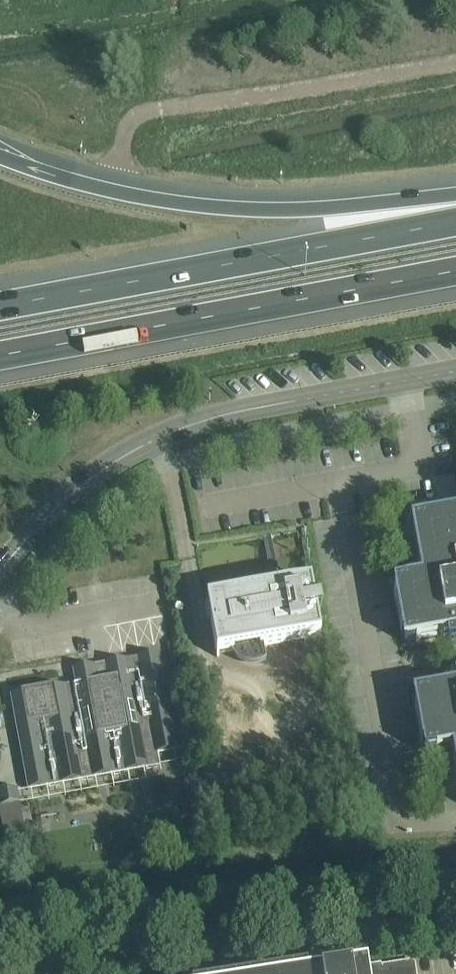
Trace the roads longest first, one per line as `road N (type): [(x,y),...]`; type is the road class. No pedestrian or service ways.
road 1 (secondary): [(0,568),(65,501),(142,447),(211,422),(455,373)]
road 2 (motorway): [(455,209),(211,207),(105,190),(0,153)]
road 3 (motorway): [(0,353),(455,269)]
road 4 (motorway): [(455,224),(0,308)]
road 5 (residential): [(455,920),(0,960)]

